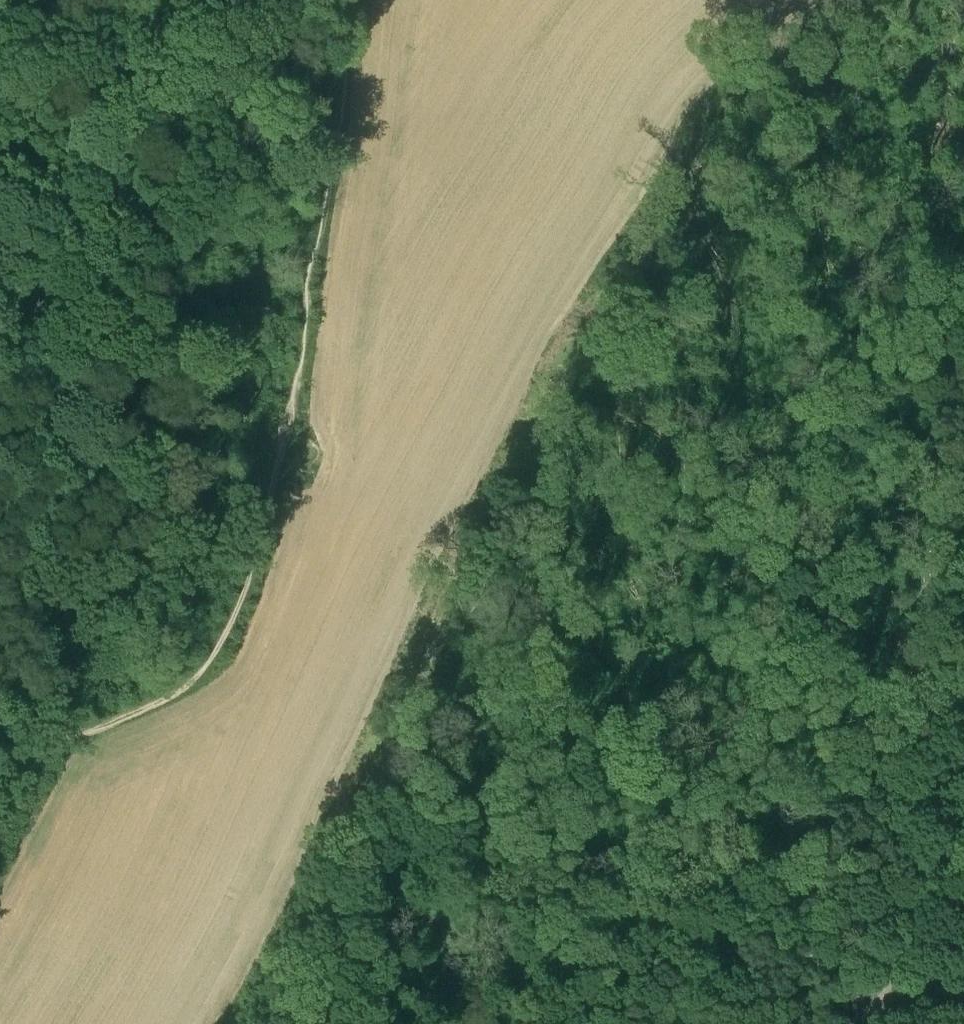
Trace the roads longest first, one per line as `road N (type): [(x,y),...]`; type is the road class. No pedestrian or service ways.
road 1 (track): [(356,0),(285,439),(251,573),(226,633),(189,686),(93,725)]
road 2 (track): [(859,1023),(877,1001),(963,977)]

